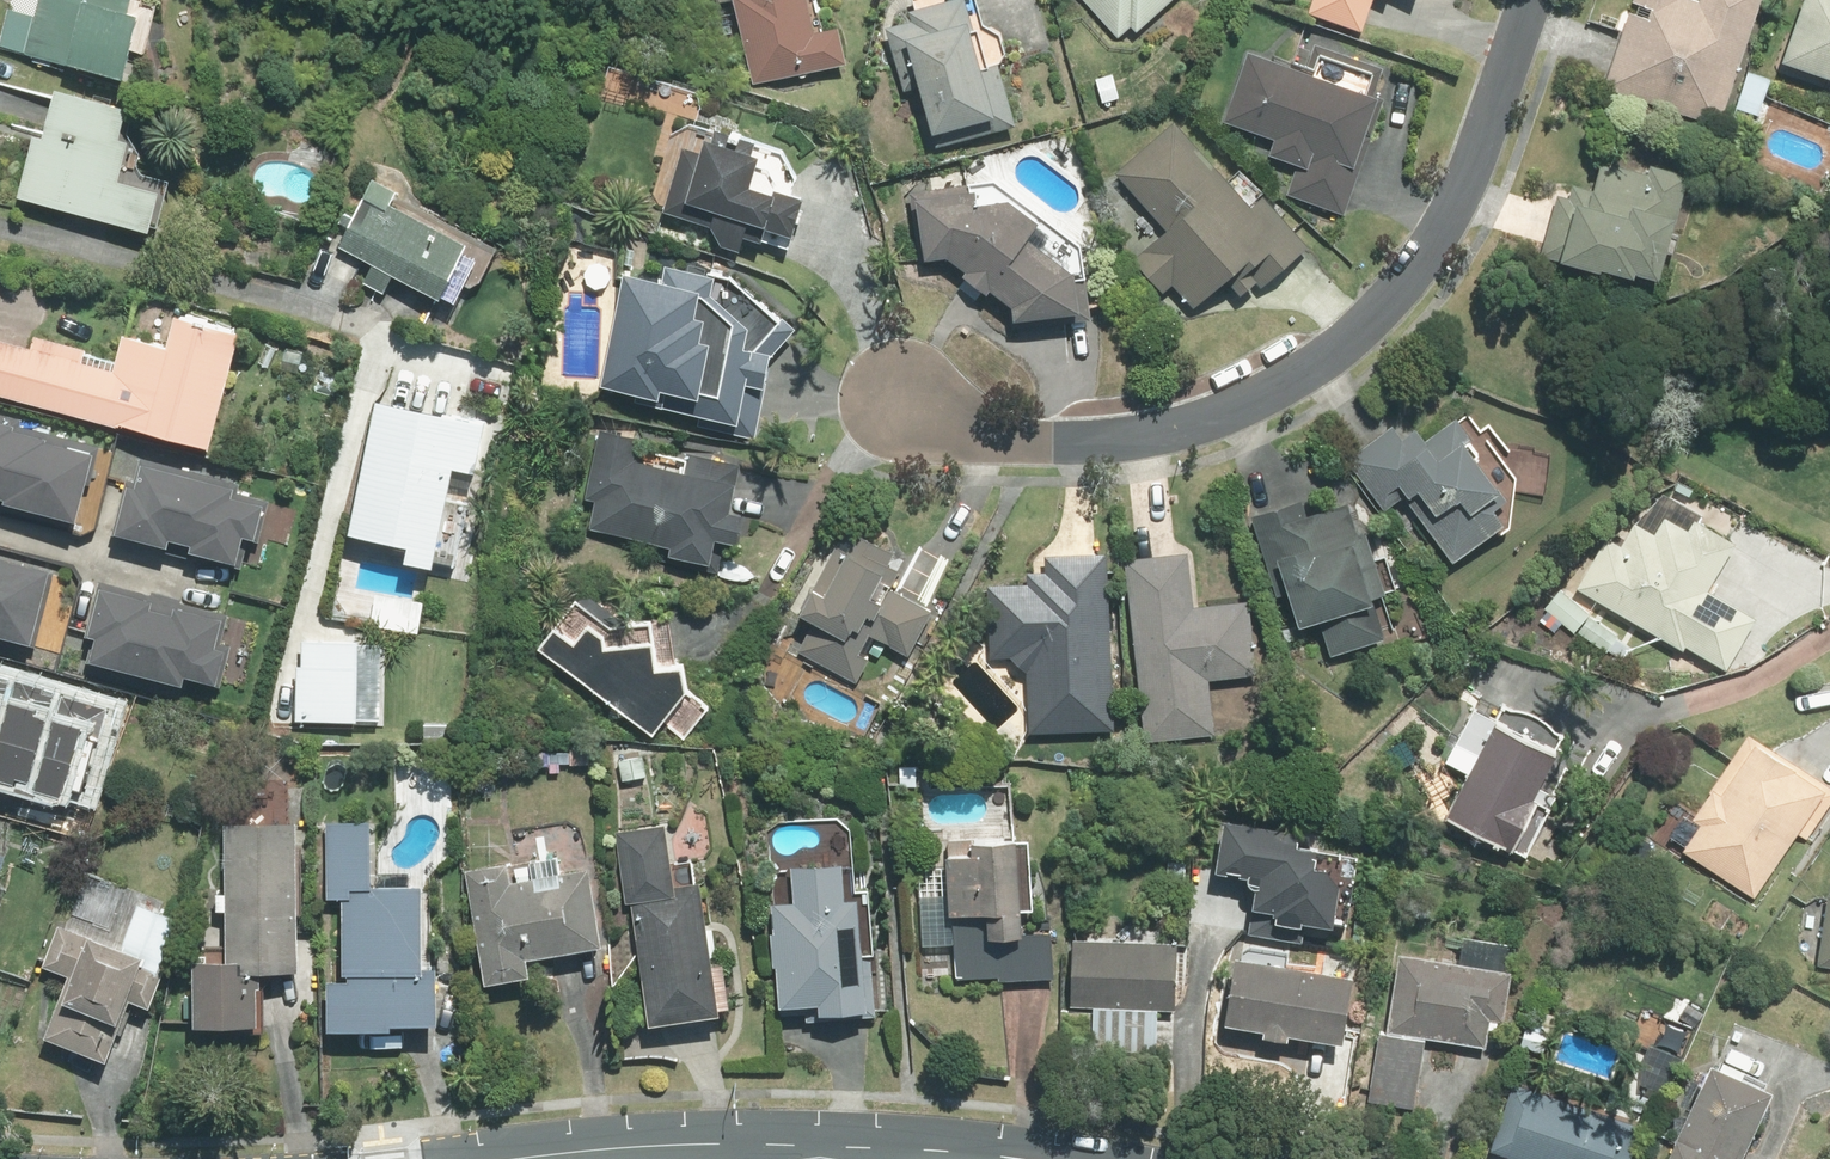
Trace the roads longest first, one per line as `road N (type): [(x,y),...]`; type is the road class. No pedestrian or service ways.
road 1 (residential): [(893,388),(953,428),(1043,446),(1139,440),(1225,418),(1296,382),(1350,342),(1431,258),(1482,170),(1535,0)]
road 2 (tertiary): [(1008,1158),(916,1148),(680,1144),(555,1158)]

